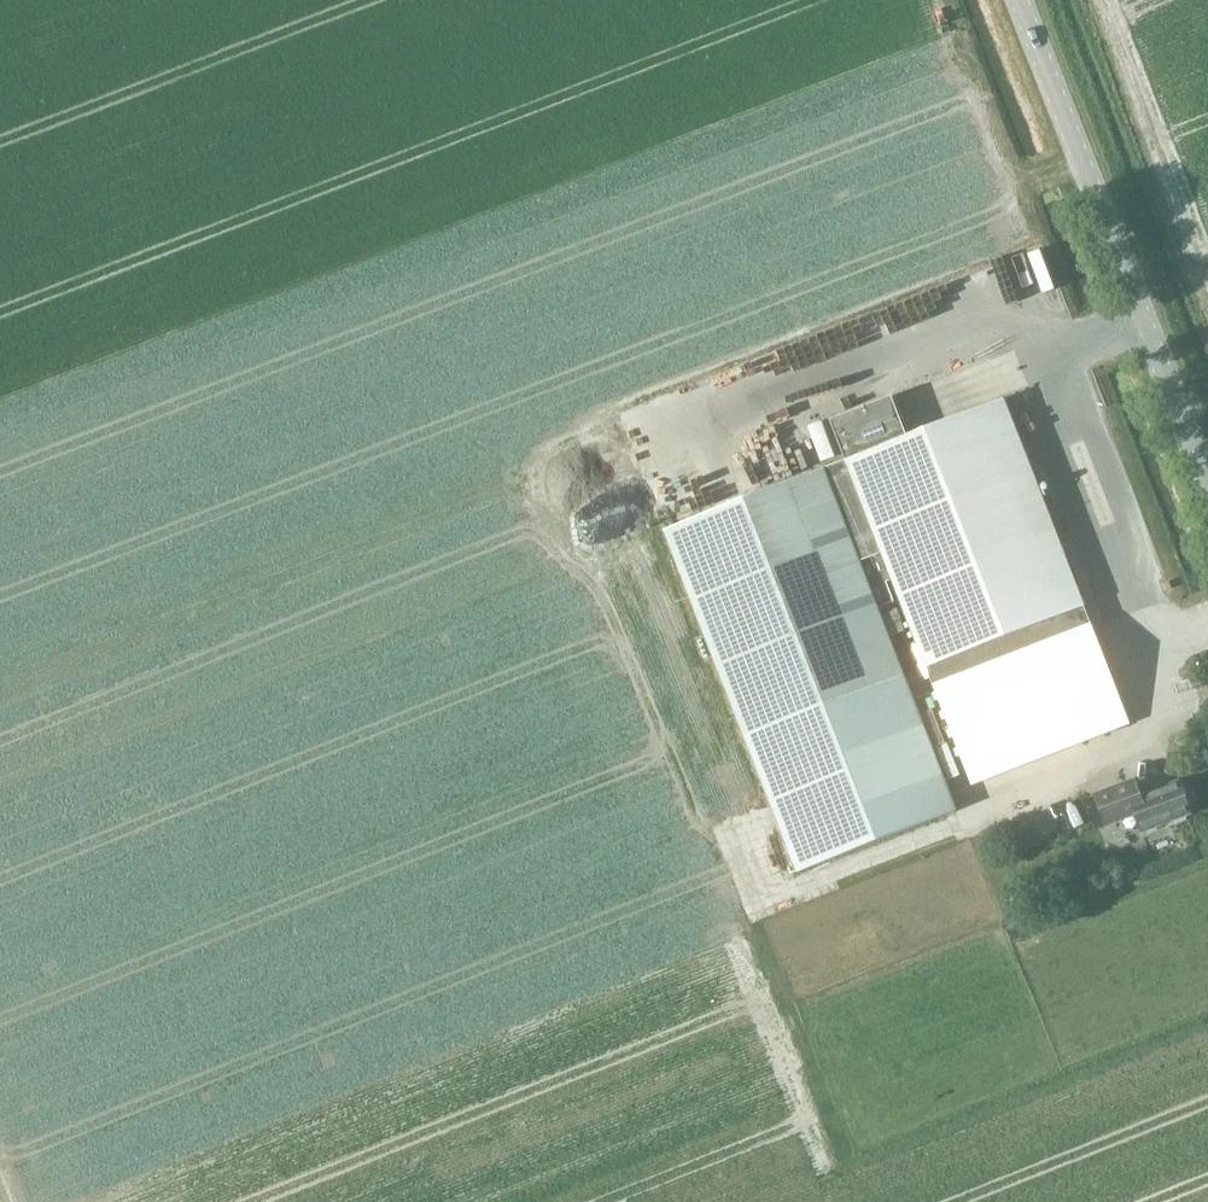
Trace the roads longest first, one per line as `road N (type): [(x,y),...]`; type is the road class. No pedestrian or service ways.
road 1 (unclassified): [(1207,503),(1014,0)]

